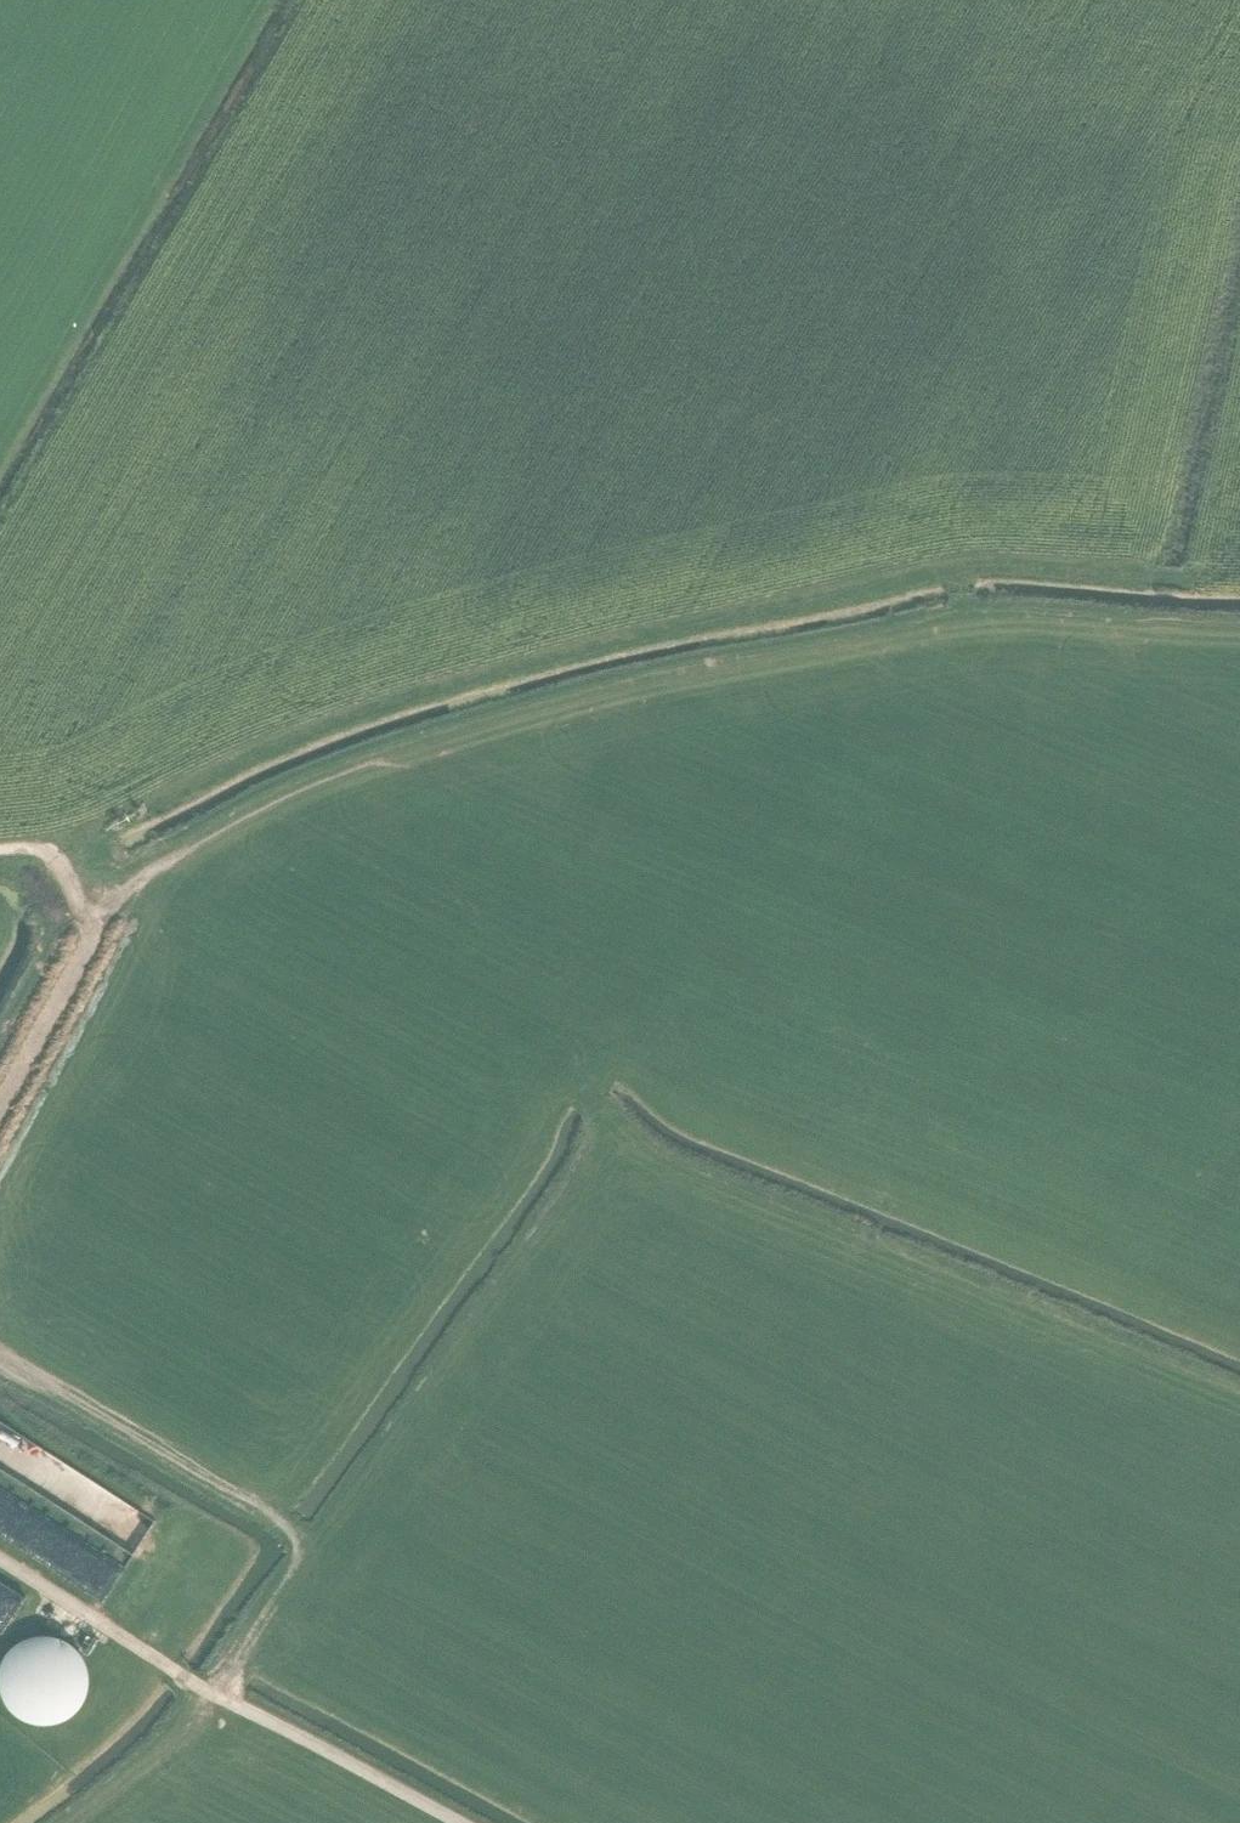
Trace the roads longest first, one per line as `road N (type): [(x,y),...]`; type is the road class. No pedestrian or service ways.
road 1 (track): [(0,1104),(91,936),(51,852),(0,849)]
road 2 (track): [(202,1687),(456,1822)]

